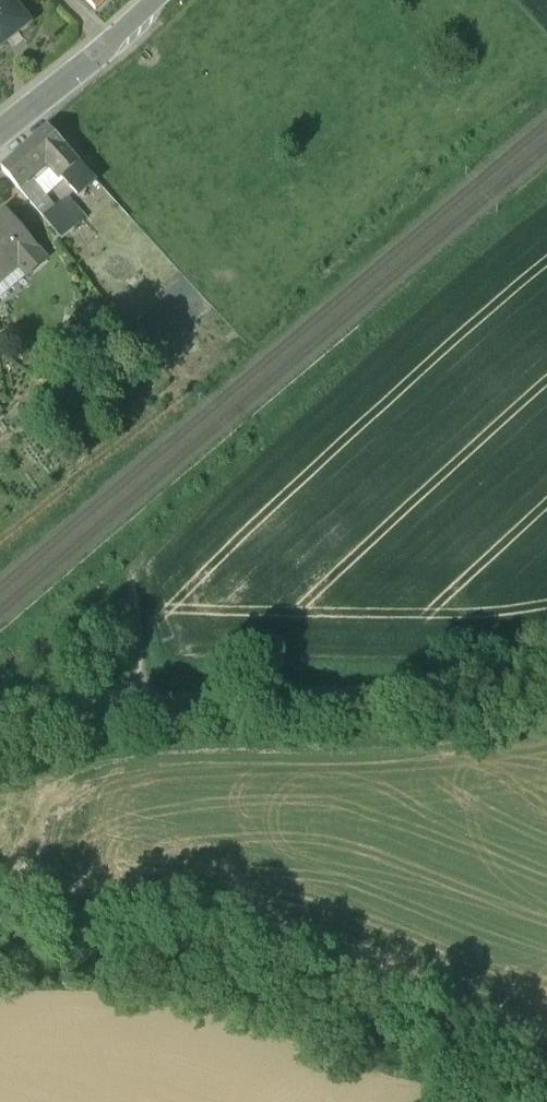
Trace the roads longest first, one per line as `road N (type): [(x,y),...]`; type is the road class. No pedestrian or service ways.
road 1 (track): [(0,739),(117,703),(546,687)]
road 2 (secondary): [(0,127),(150,0)]
road 3 (track): [(253,443),(136,570)]
road 4 (track): [(117,703),(134,651),(136,570)]

